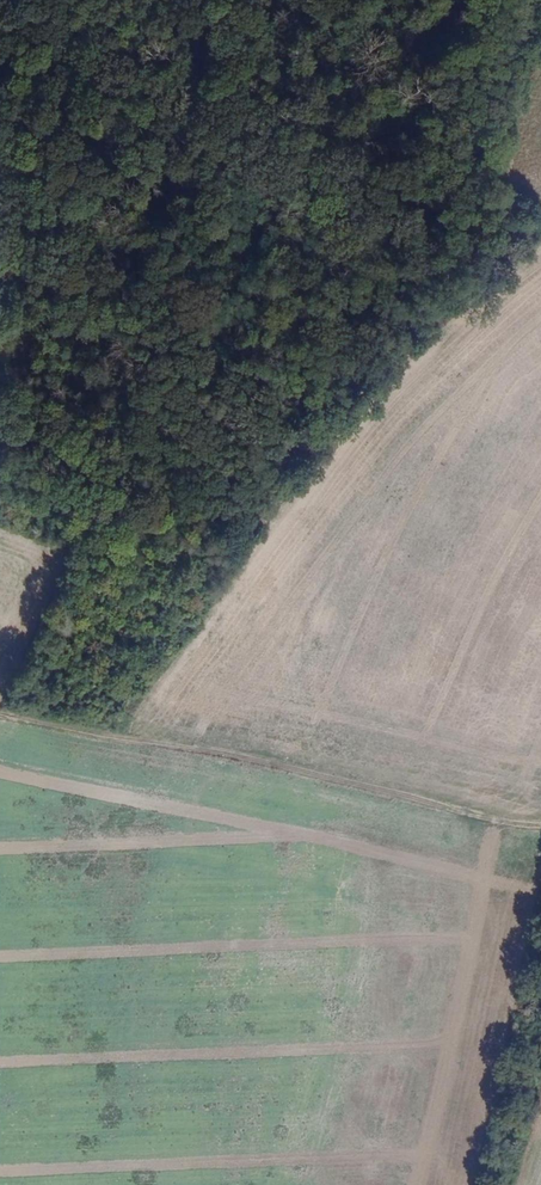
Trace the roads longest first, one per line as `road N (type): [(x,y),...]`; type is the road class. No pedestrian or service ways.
road 1 (track): [(0,719),(206,750),(540,830)]

